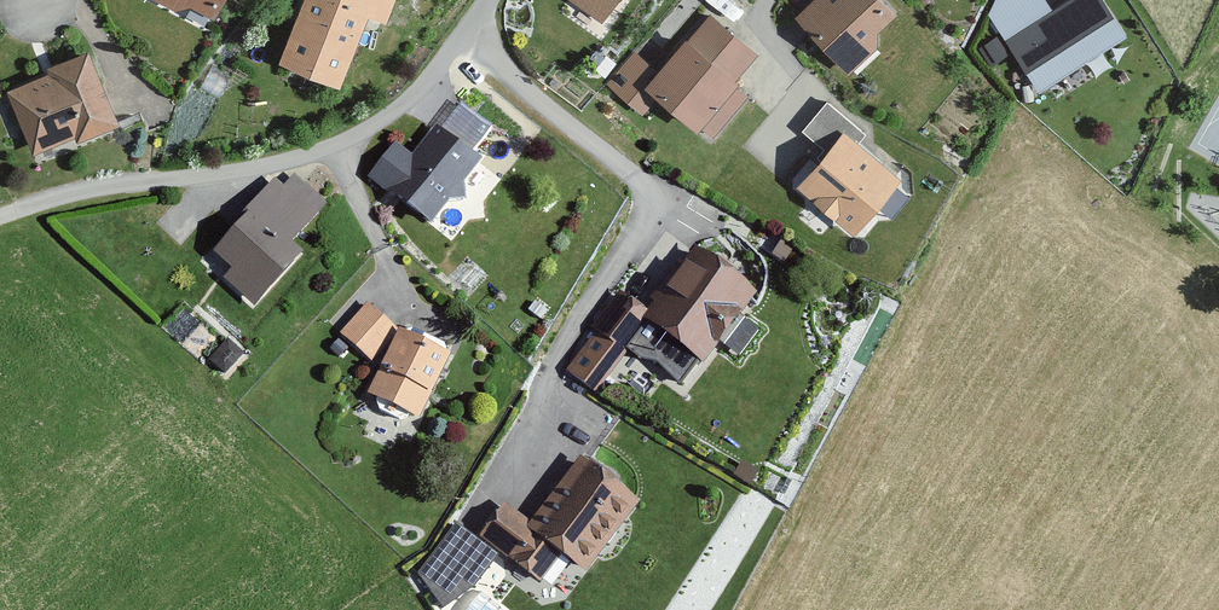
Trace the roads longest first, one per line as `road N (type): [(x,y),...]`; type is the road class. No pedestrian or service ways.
road 1 (residential): [(478,523),(552,370),(647,217),(649,198),(645,182),(466,35)]
road 2 (residential): [(0,218),(50,199),(334,147),(421,93),(466,35)]

